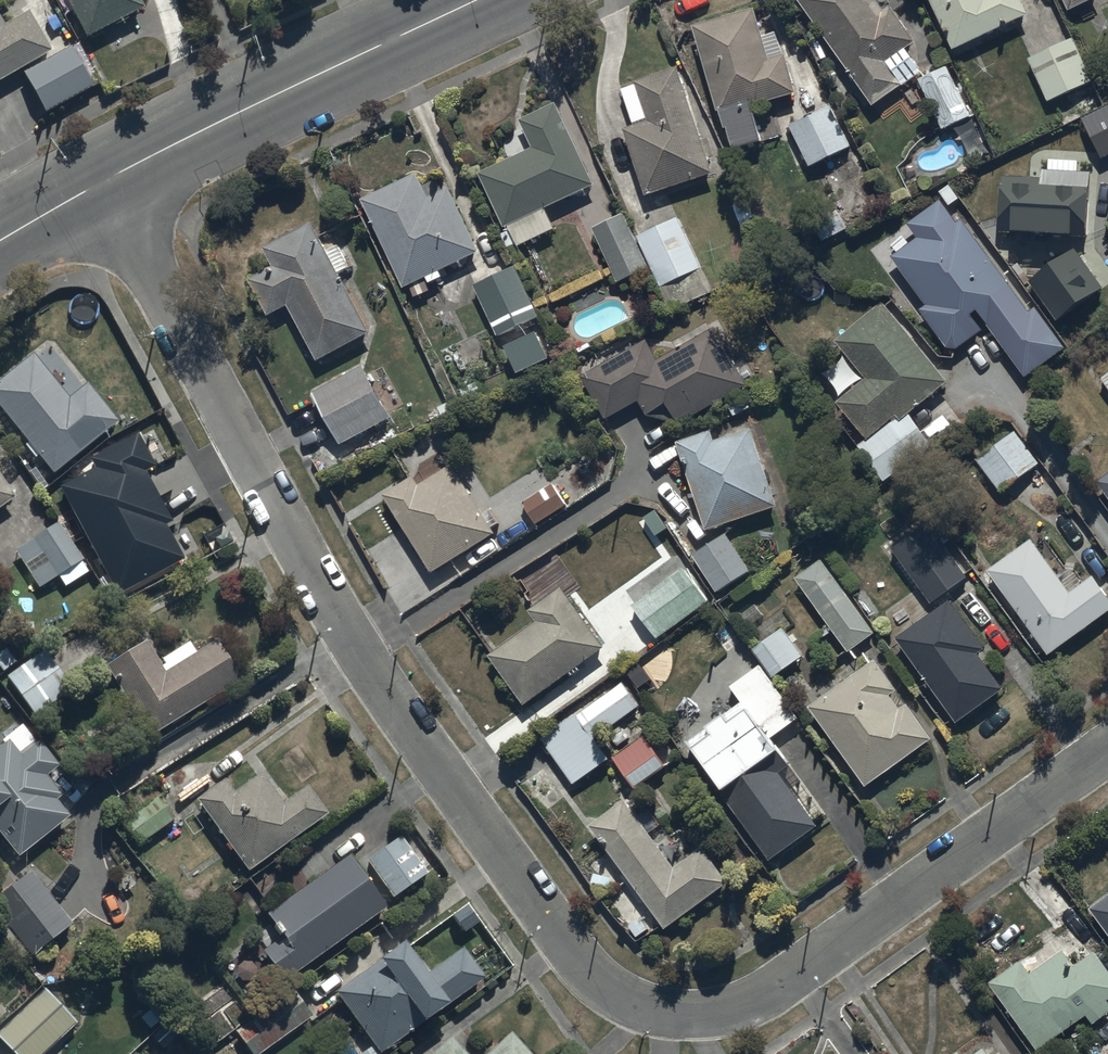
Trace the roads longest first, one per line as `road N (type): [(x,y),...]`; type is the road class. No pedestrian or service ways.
road 1 (residential): [(100,183),(351,638),(578,961),(609,992),(680,1015),(719,1014),(755,999),(1107,748)]
road 2 (tertiary): [(100,183),(478,0)]

